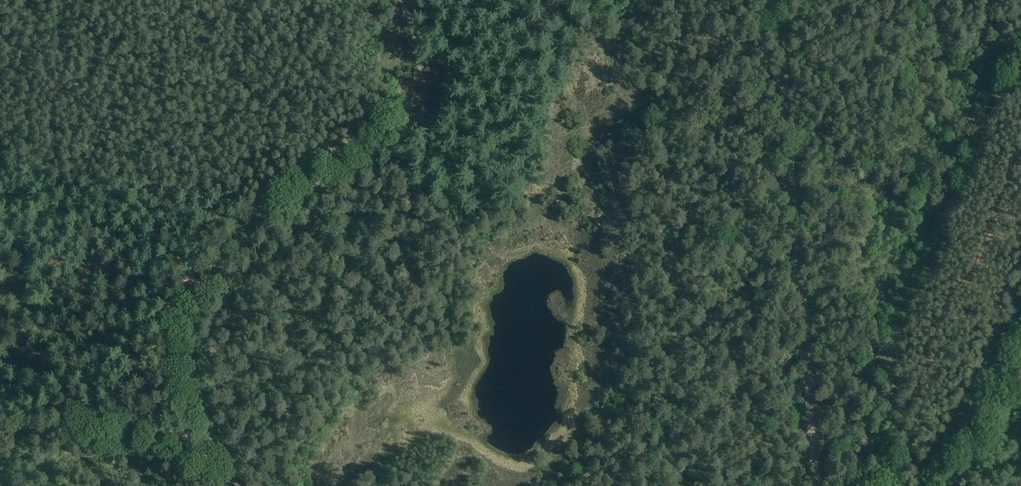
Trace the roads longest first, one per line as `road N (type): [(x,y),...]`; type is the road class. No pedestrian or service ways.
road 1 (track): [(232,474),(198,395),(190,319),(221,255),(244,231),(360,161),(414,115),(419,64),(402,0)]
road 2 (track): [(771,0),(817,485)]
road 3 (track): [(274,208),(0,169)]
road 4 (track): [(0,439),(51,424),(112,420),(171,438),(232,474)]

